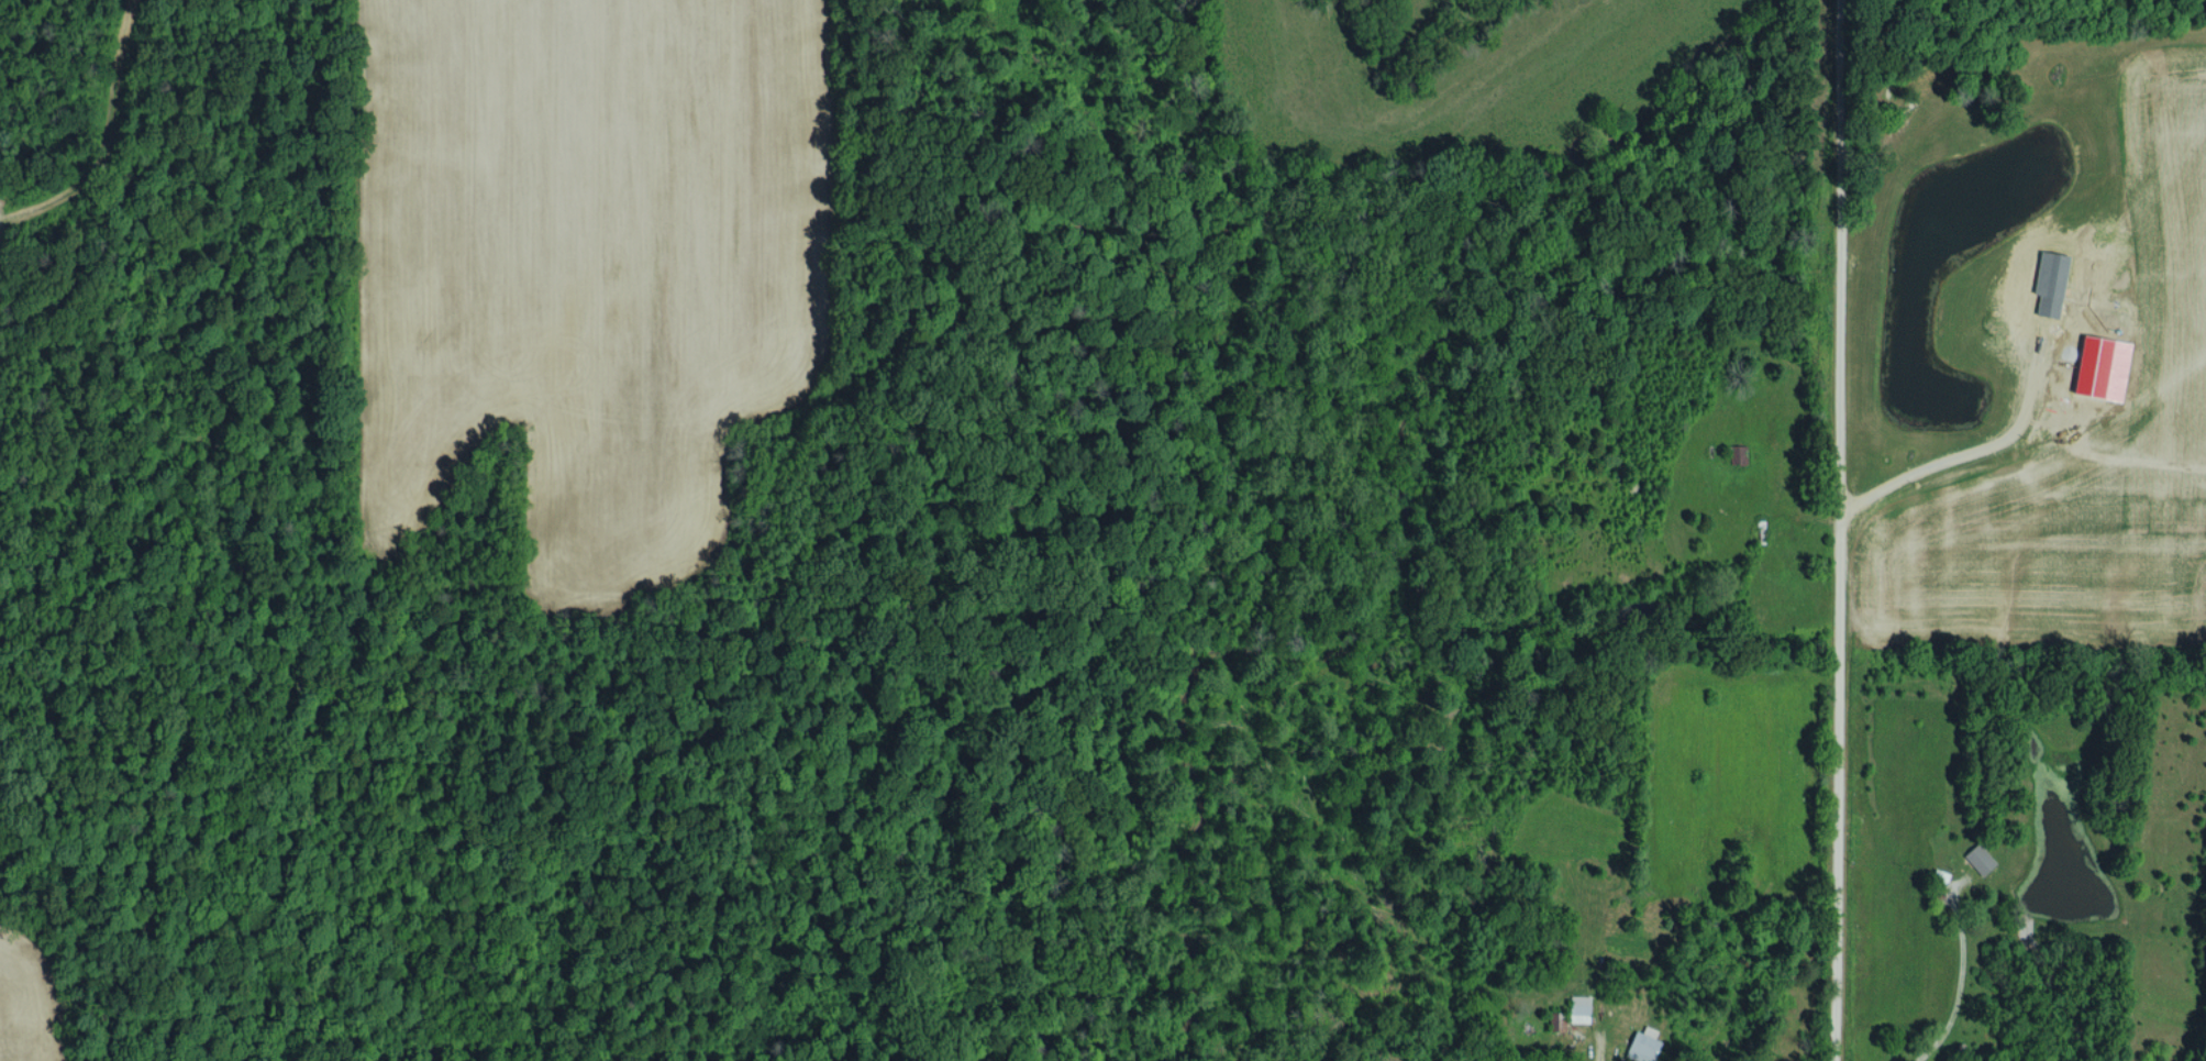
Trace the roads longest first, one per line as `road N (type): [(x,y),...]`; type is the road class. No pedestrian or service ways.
road 1 (residential): [(1842,1060),(1848,0)]

